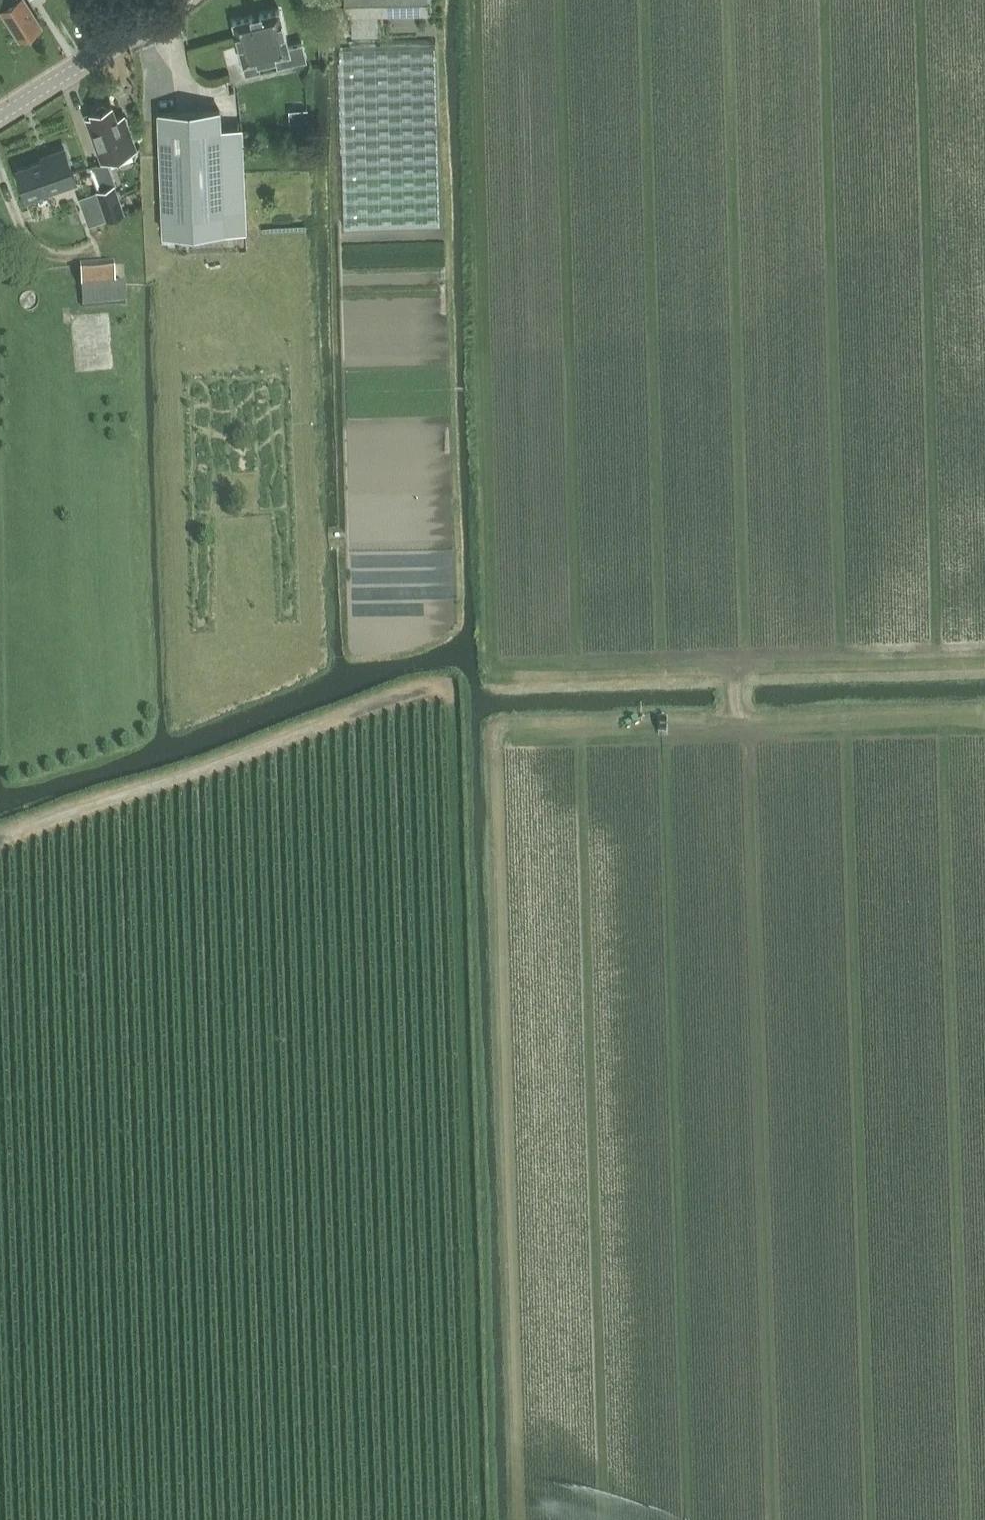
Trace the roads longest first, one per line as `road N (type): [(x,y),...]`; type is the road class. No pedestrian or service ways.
road 1 (tertiary): [(0,121),(190,0)]

